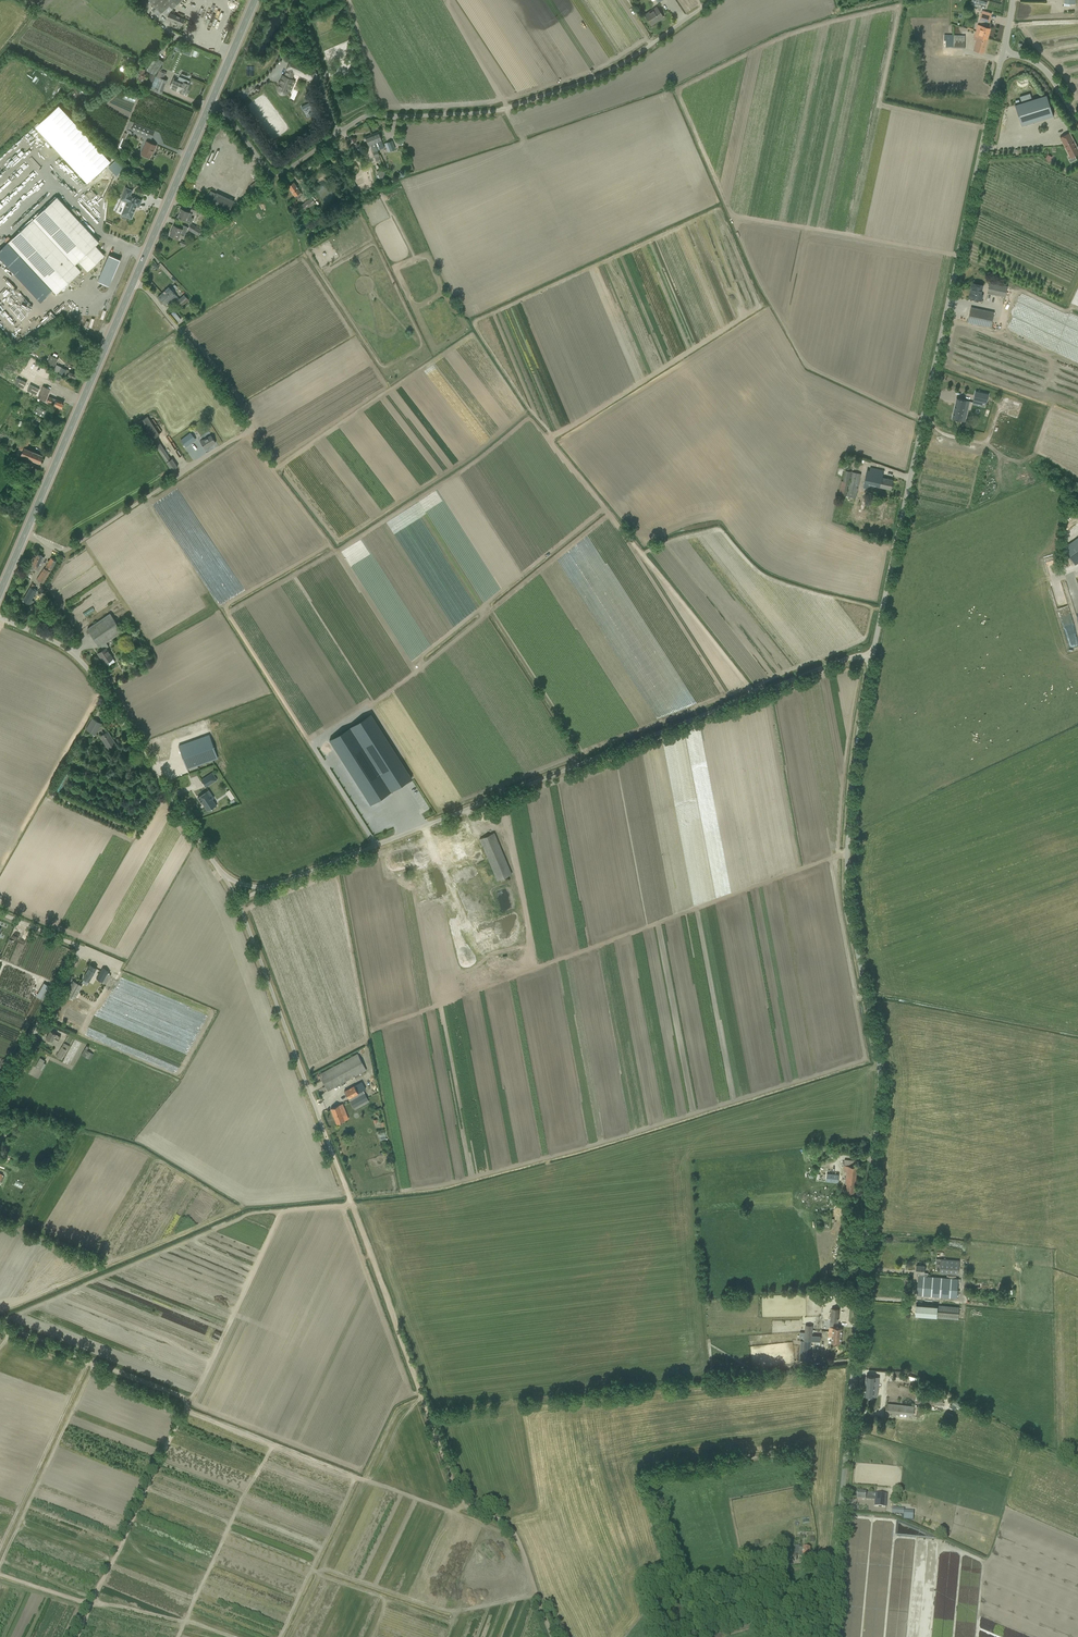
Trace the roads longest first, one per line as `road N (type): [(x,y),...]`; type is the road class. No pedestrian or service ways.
road 1 (unclassified): [(828,1636),(880,1083),(848,900),(851,792),(871,657)]
road 2 (unclassified): [(265,889),(842,661),(871,657)]
road 3 (unclassified): [(871,657),(1003,53)]
road 4 (unclassified): [(210,105),(279,174),(368,116),(499,110),(605,74),(711,0)]
road 5 (primary): [(0,592),(210,105)]
road 6 (track): [(351,1202),(462,1511),(513,1535),(551,1636)]
road 7 (track): [(133,282),(150,293),(248,426),(66,550),(47,551),(25,534)]
road 8 (unclassified): [(224,876),(72,650),(0,618)]
road 9 (unclassified): [(351,1202),(238,902)]
road 10 (track): [(0,1090),(81,948),(0,913)]
road 11 (track): [(187,1399),(0,1326)]

